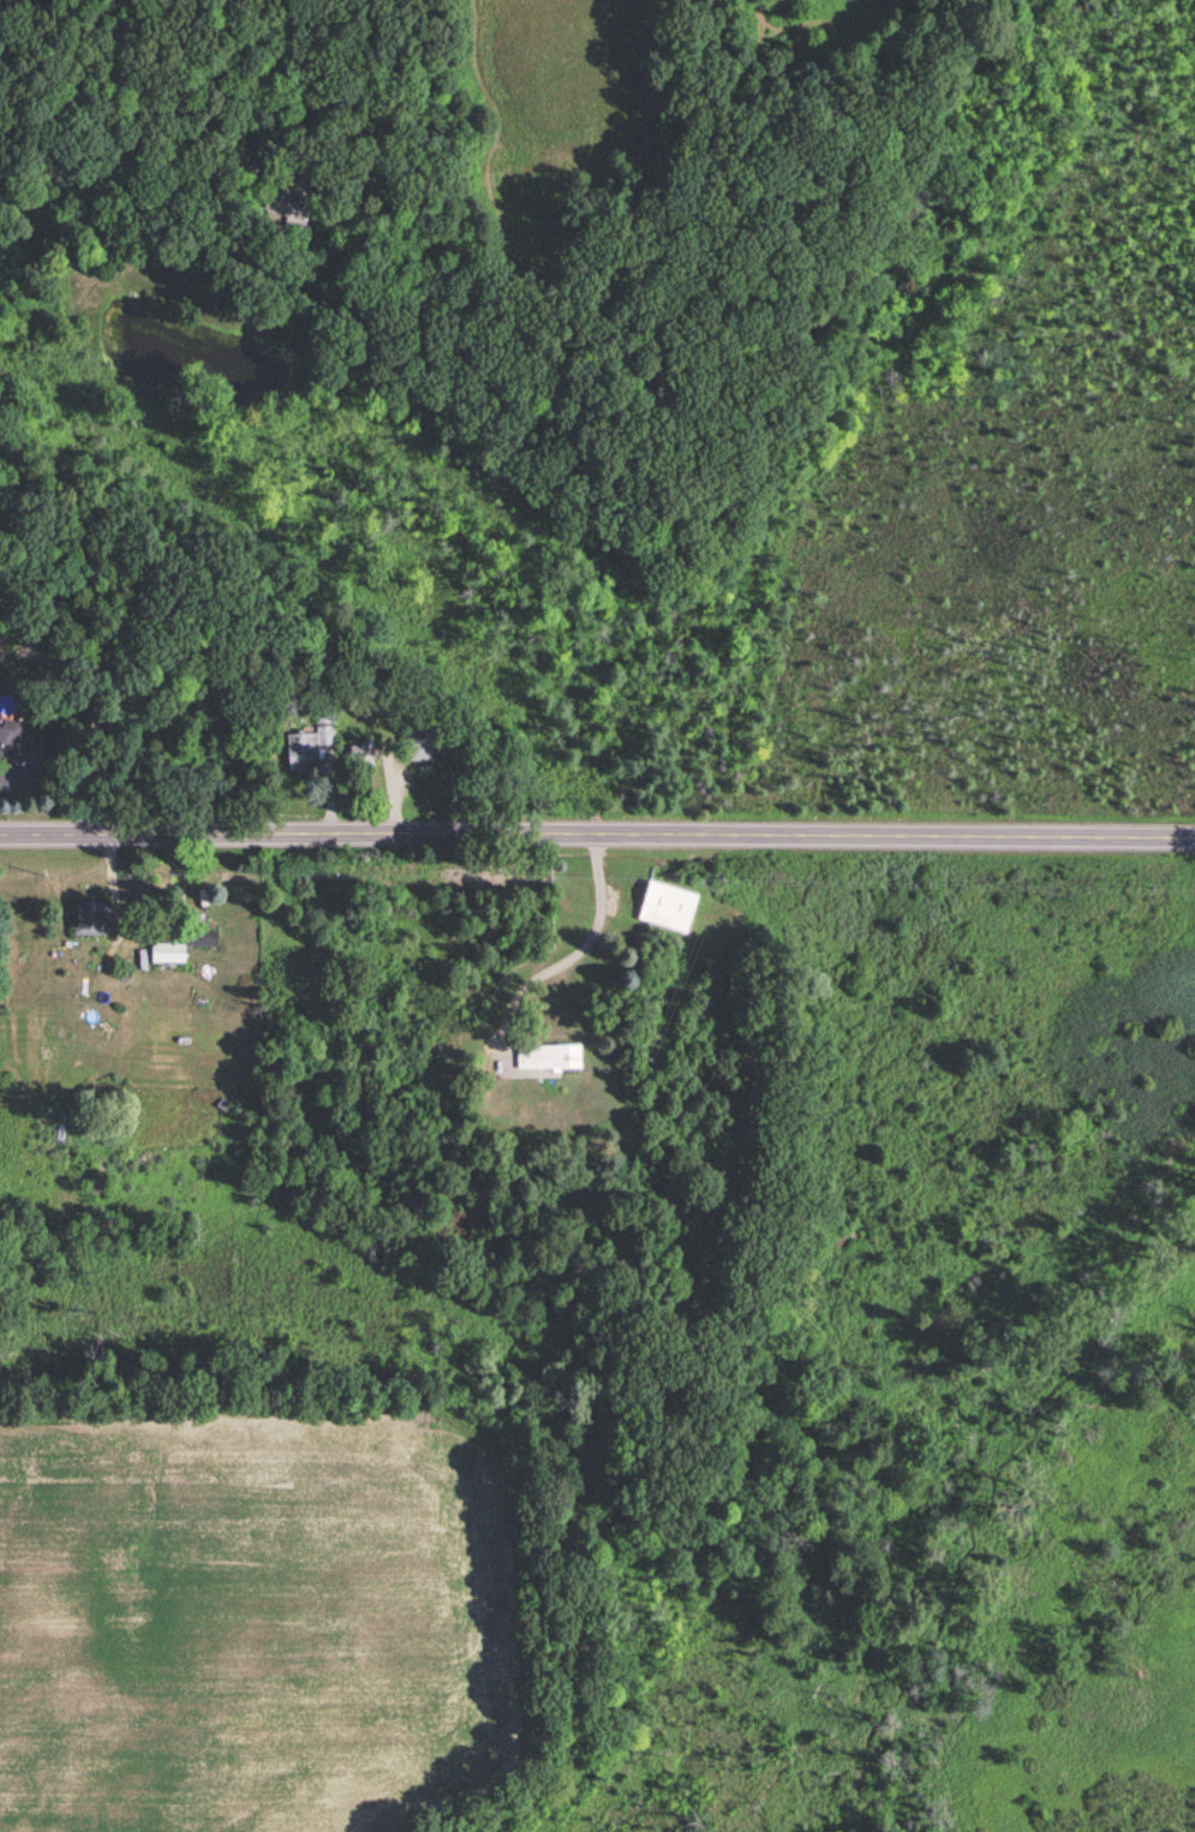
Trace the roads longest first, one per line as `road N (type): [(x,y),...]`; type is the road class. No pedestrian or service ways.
road 1 (tertiary): [(0,834),(1194,836)]

